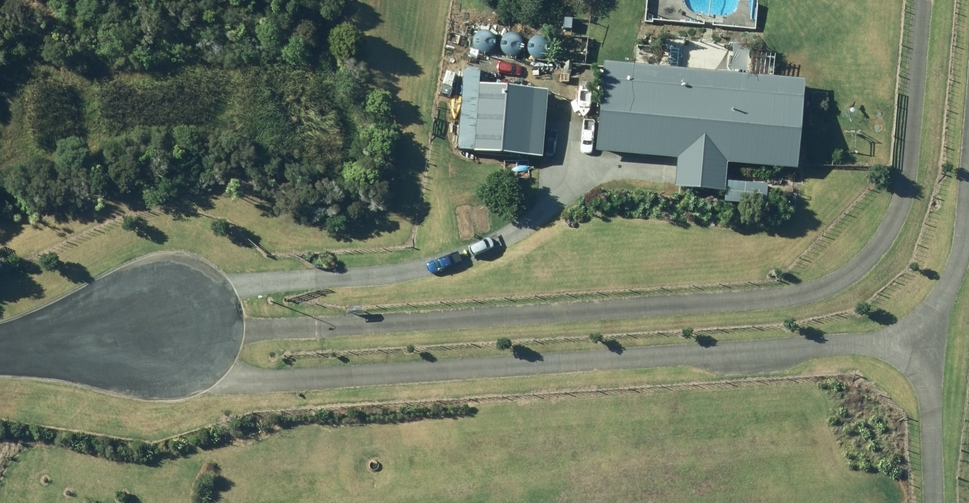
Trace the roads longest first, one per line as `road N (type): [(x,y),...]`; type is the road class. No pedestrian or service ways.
road 1 (track): [(922,0),(902,206),(849,274),(727,304),(251,331),(162,326)]
road 2 (residential): [(162,326),(233,376),(319,379),(933,341)]
road 3 (residential): [(162,326),(0,346)]

